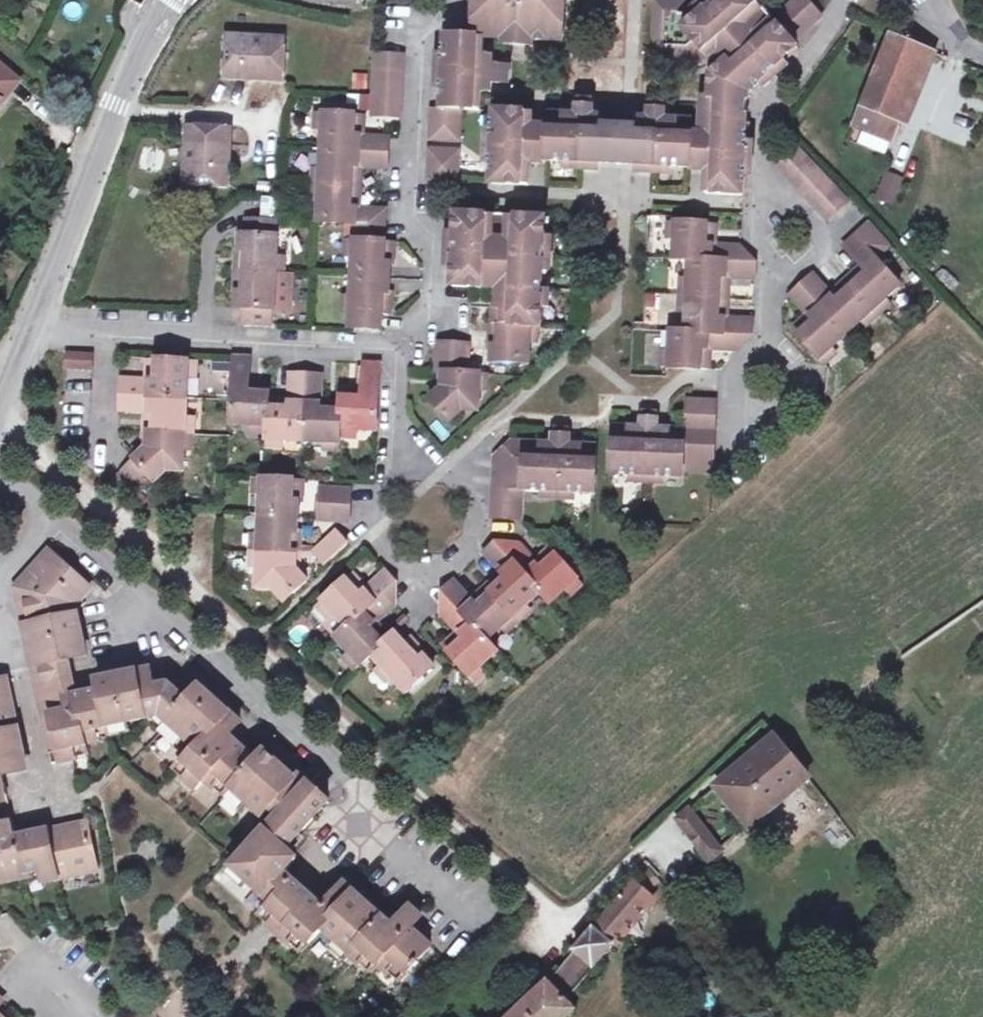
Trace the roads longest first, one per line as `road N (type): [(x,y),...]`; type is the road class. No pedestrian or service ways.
road 1 (residential): [(478,900),(0,475)]
road 2 (residential): [(844,0),(757,141),(765,372)]
road 3 (residential): [(395,354),(54,332),(25,337)]
road 4 (tertiary): [(173,0),(119,105),(25,337)]

